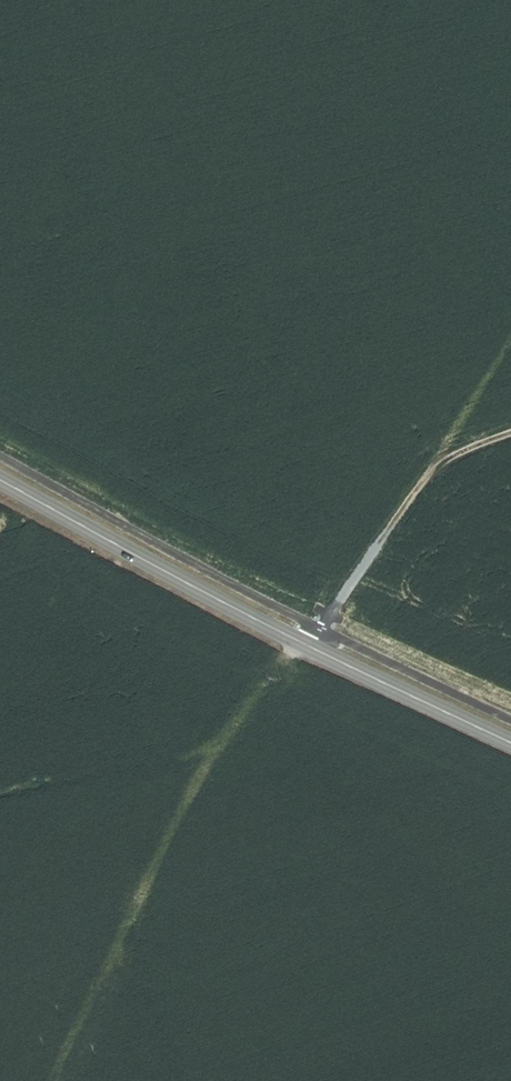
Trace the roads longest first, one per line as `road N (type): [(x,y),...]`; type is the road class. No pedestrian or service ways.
road 1 (secondary): [(0,479),(305,647),(510,744)]
road 2 (track): [(510,436),(427,475),(305,647)]

